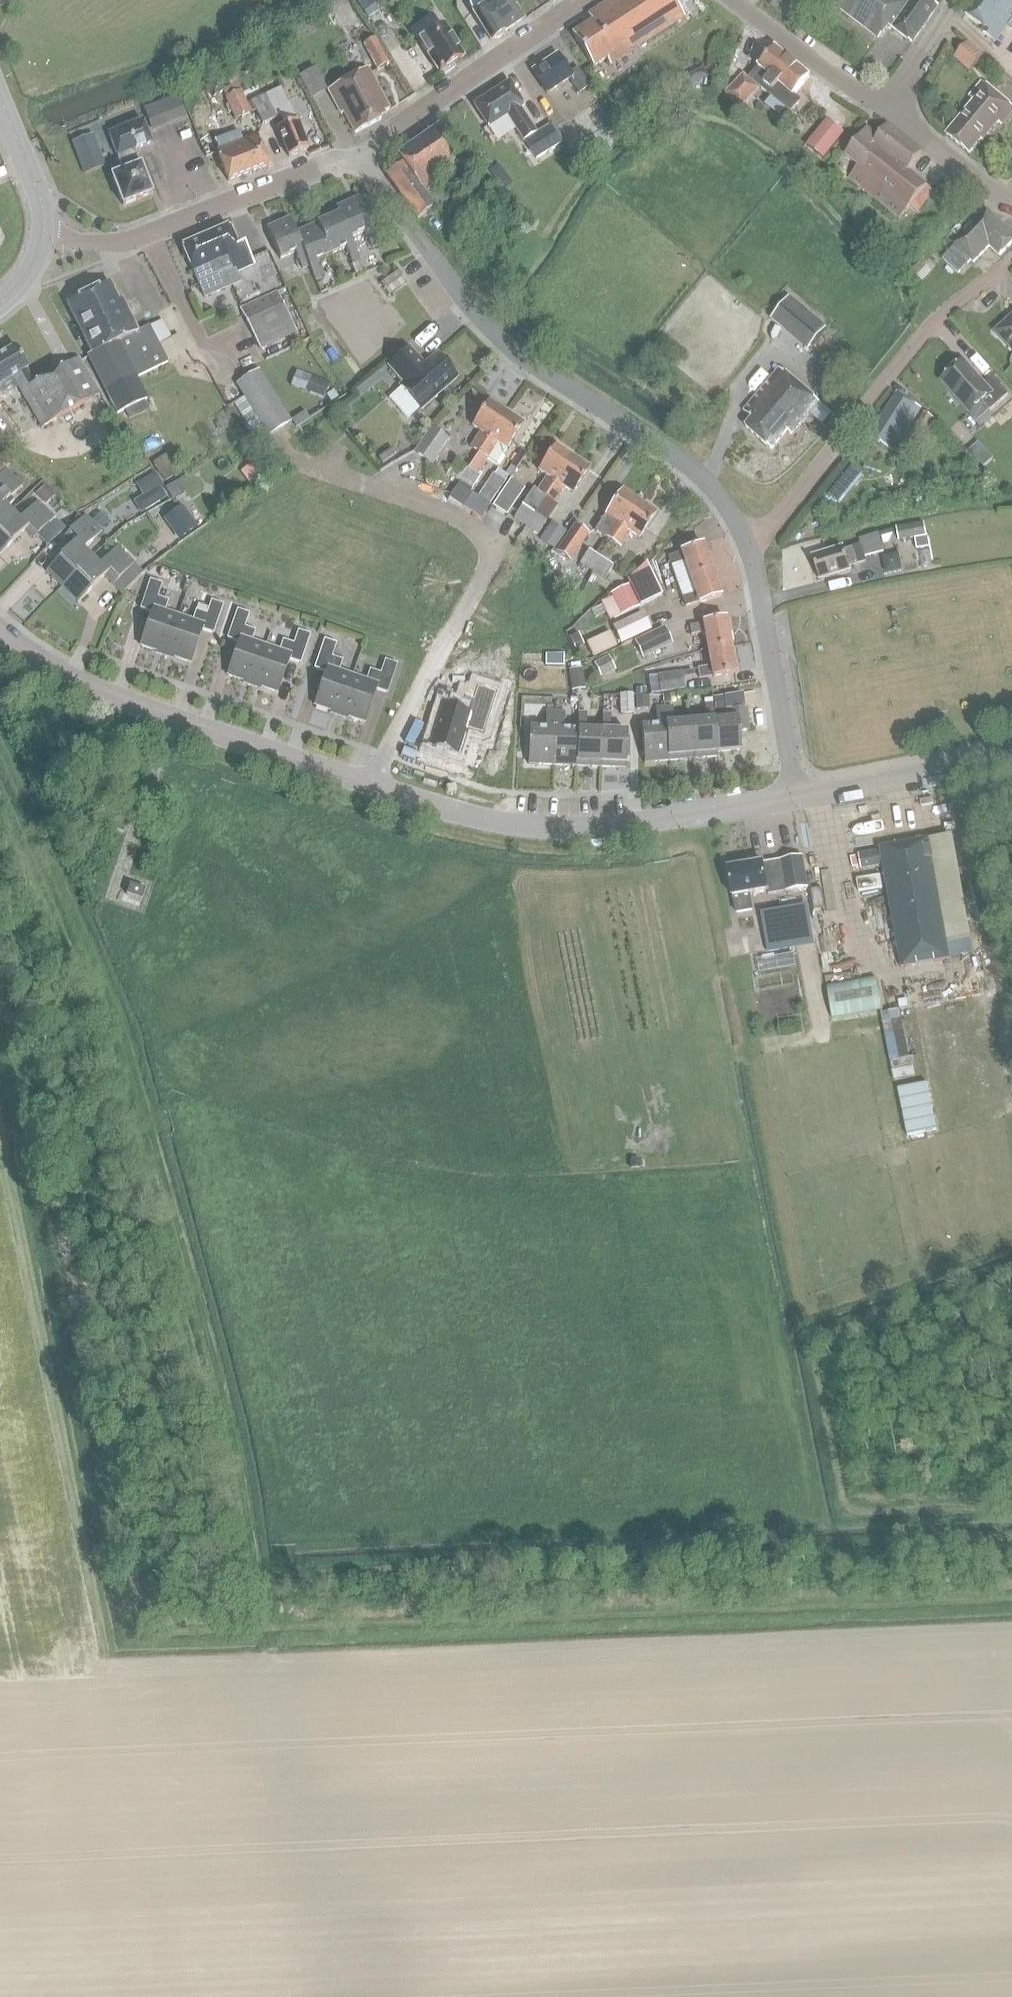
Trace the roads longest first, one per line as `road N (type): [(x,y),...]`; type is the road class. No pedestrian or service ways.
road 1 (unclassified): [(797,800),(608,822),(470,820),(157,711),(45,663),(0,629)]
road 2 (residential): [(750,553),(705,479),(496,340),(362,151)]
road 3 (residential): [(750,553),(938,318),(1011,256)]
road 4 (residential): [(44,234),(128,240),(362,151)]
road 5 (residential): [(362,151),(579,0)]
road 6 (residential): [(797,800),(750,553)]
road 7 (unclassified): [(1011,753),(797,800)]
road 8 (residential): [(734,0),(891,113)]
road 9 (residential): [(891,113),(1011,198)]
road 10 (tertiary): [(44,234),(41,198),(0,96)]
road 11 (residential): [(891,113),(959,0)]

